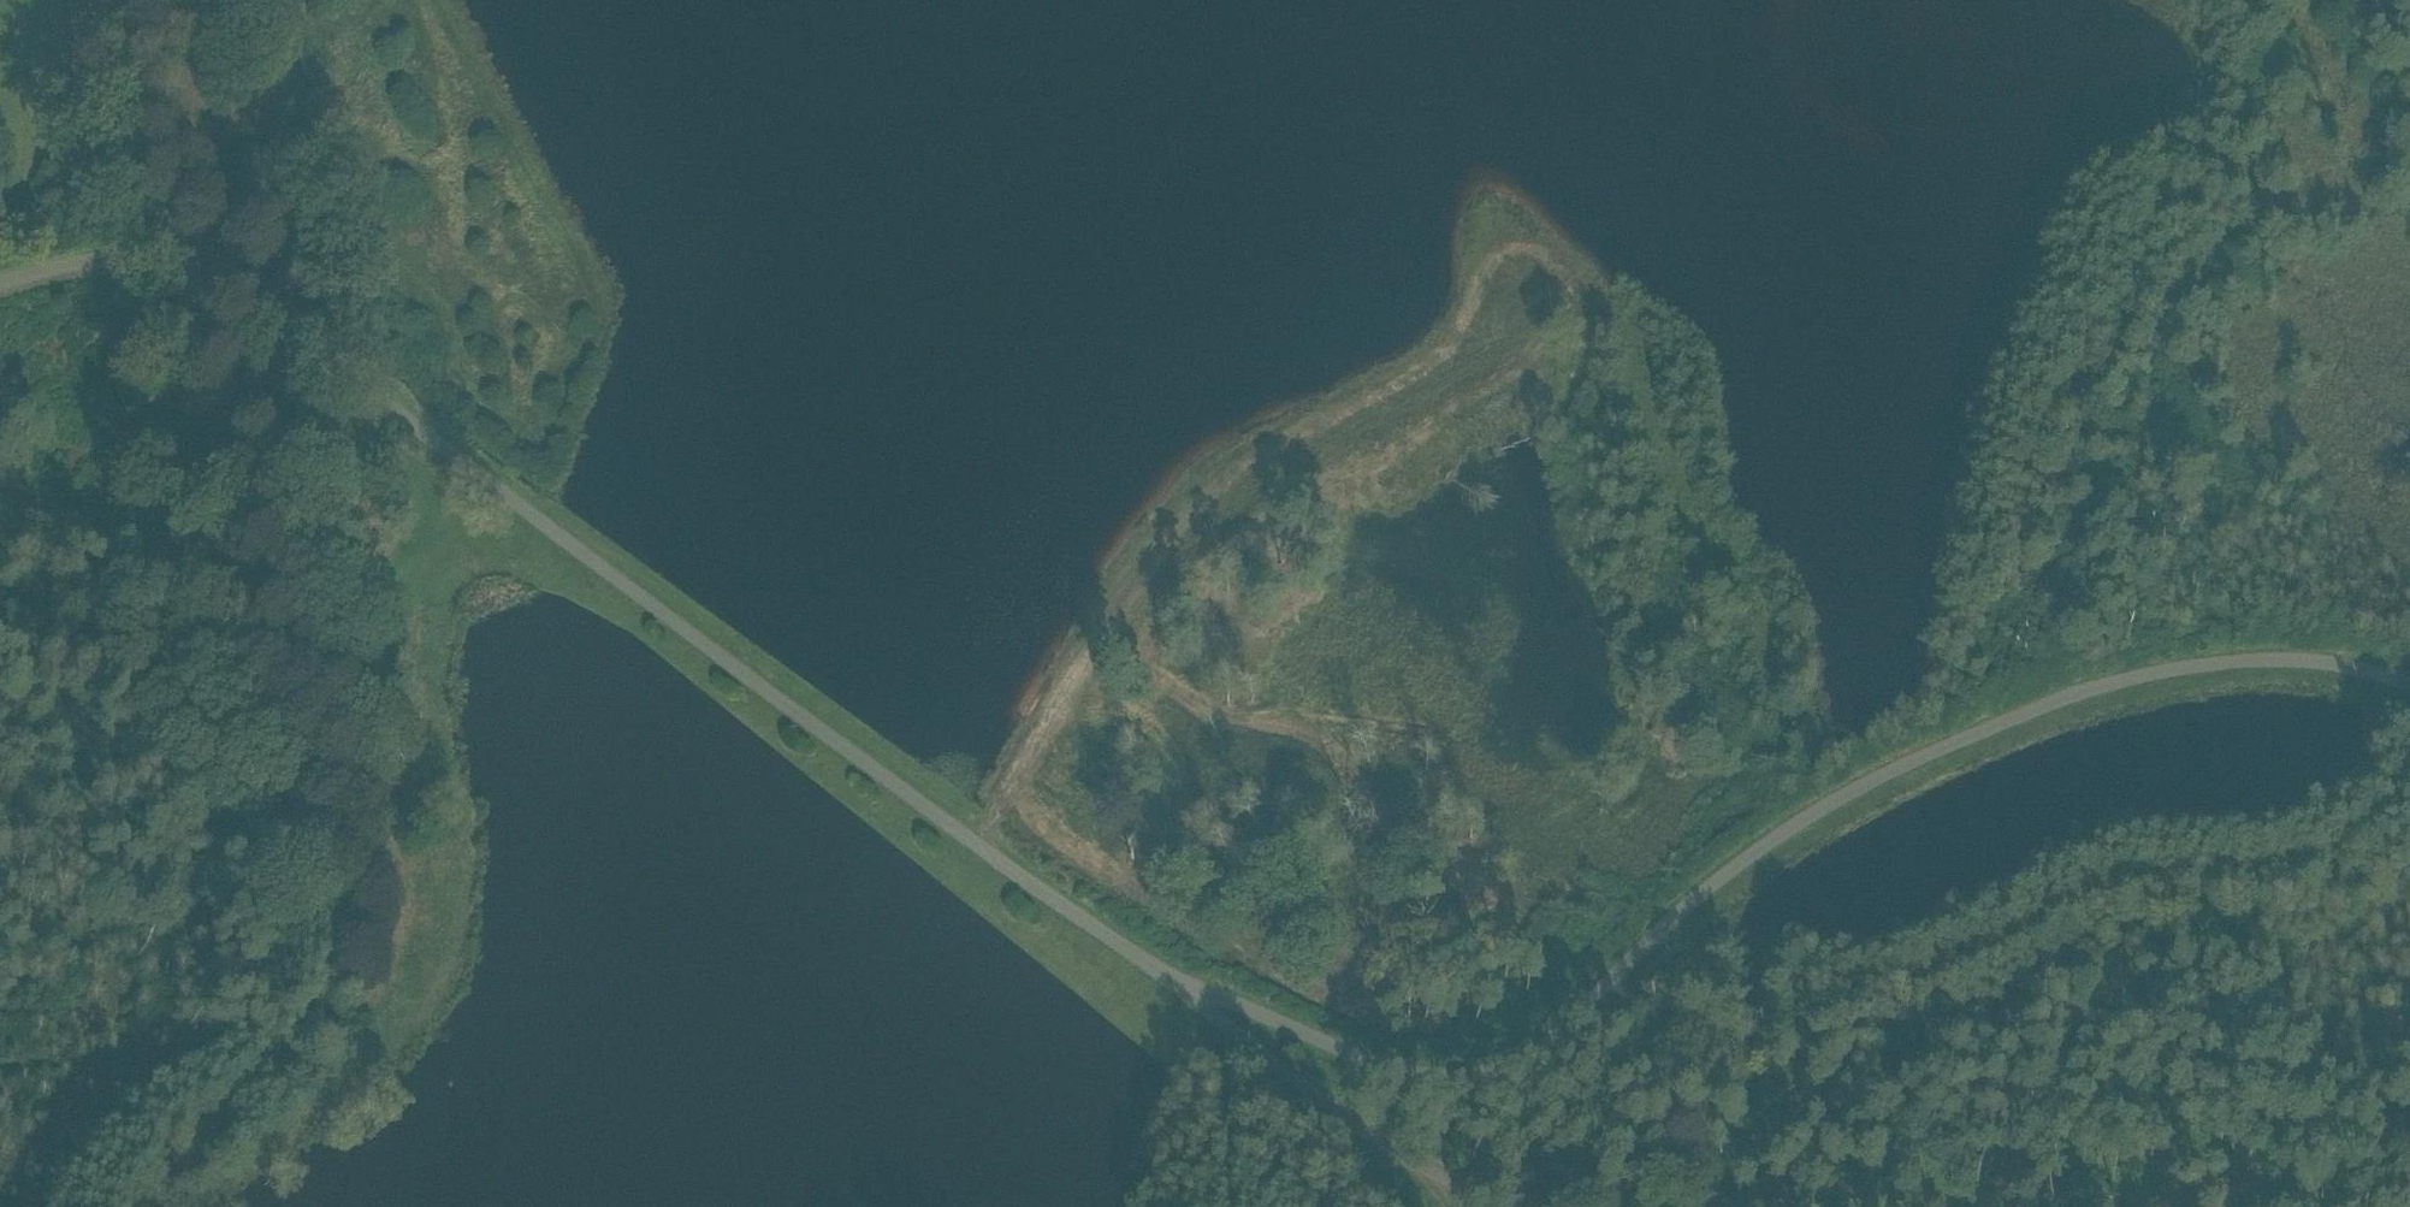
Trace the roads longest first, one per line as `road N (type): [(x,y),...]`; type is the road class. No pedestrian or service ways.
road 1 (track): [(983,837),(1166,546),(1583,306),(1640,336),(1662,410),(1671,484),(1747,570),(1773,721)]
road 2 (track): [(1171,977),(1294,1087),(1437,1168),(1547,1206)]

